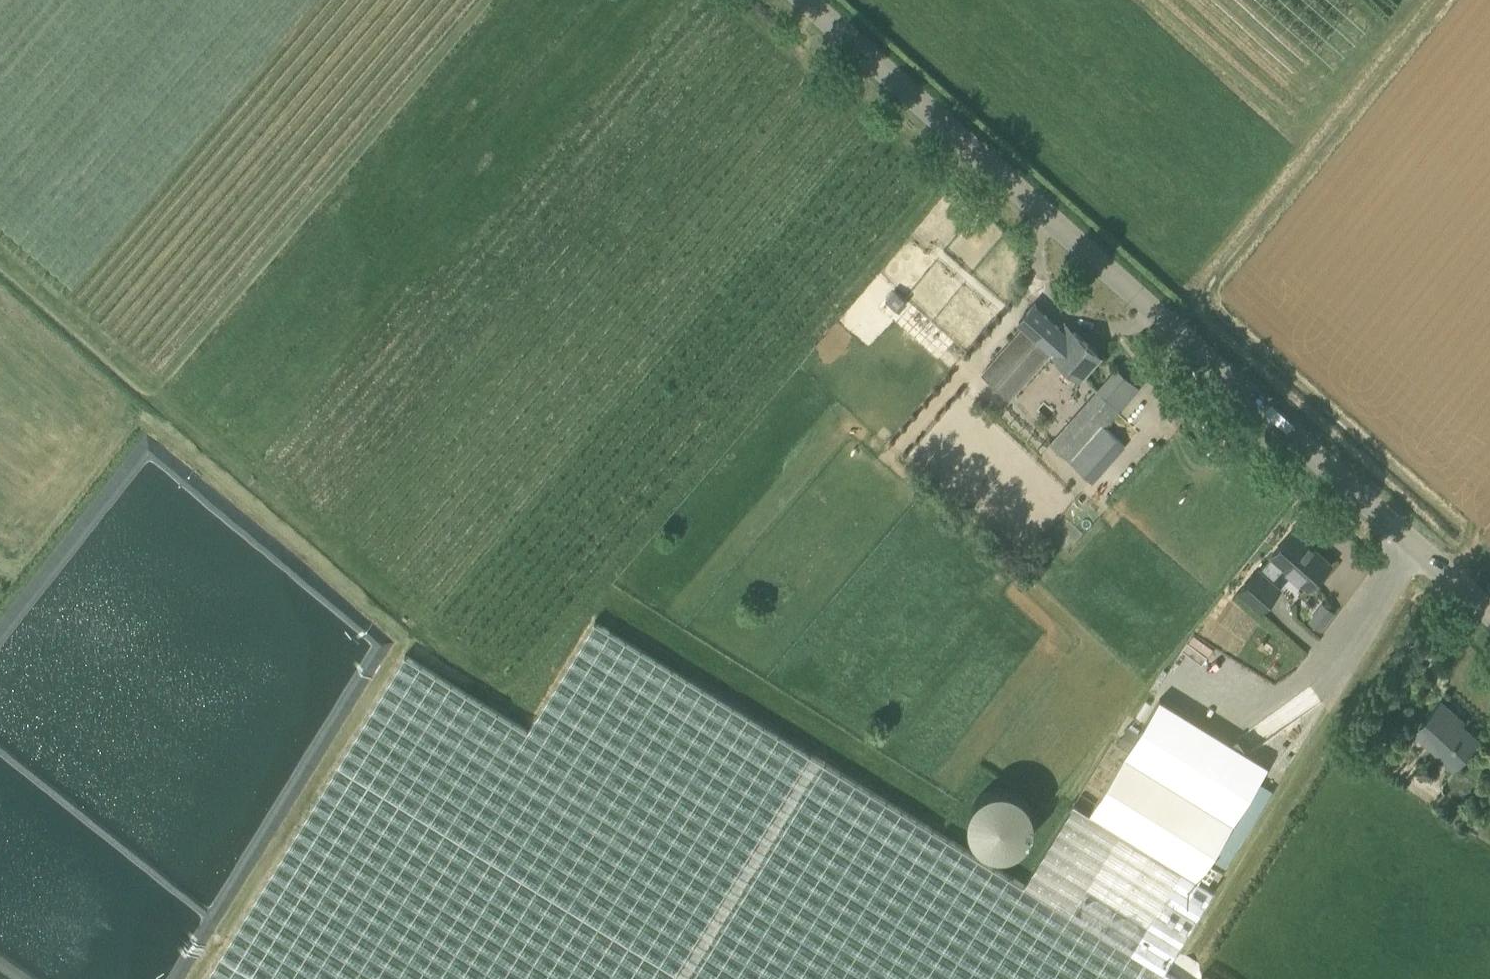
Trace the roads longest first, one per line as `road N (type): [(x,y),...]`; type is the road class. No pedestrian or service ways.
road 1 (unclassified): [(1489,613),(1429,566),(1157,297),(803,0)]

